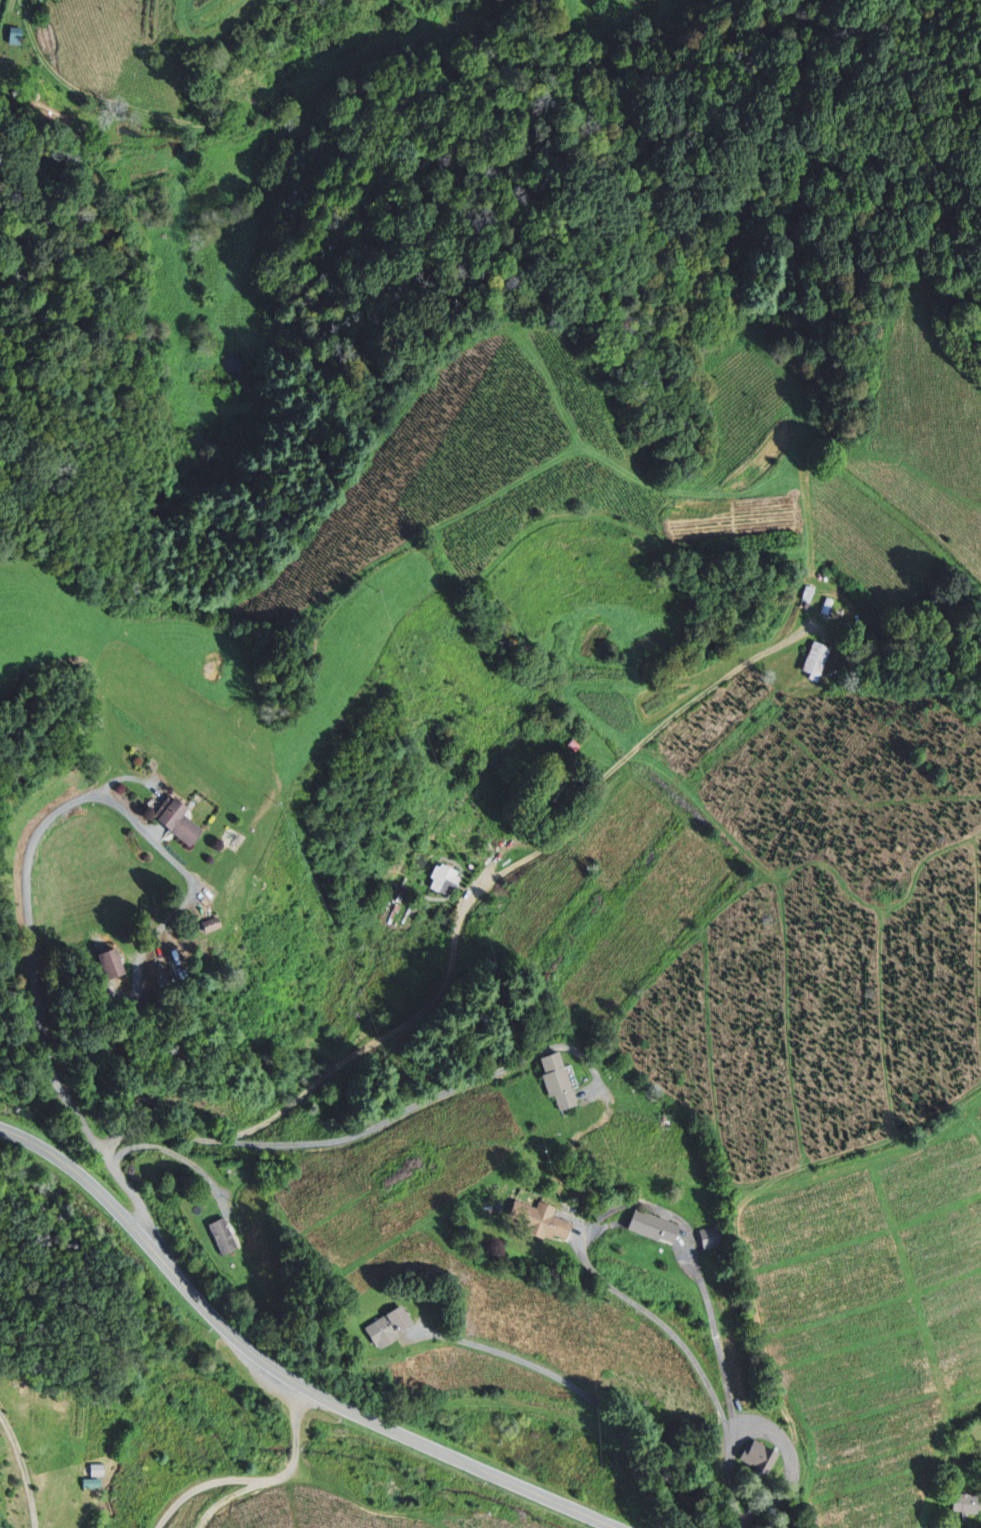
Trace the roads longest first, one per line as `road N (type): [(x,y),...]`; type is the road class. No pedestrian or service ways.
road 1 (tertiary): [(479,1470),(272,1367),(216,1321),(78,1173),(0,1129)]
road 2 (tertiary): [(615,1527),(479,1470)]

